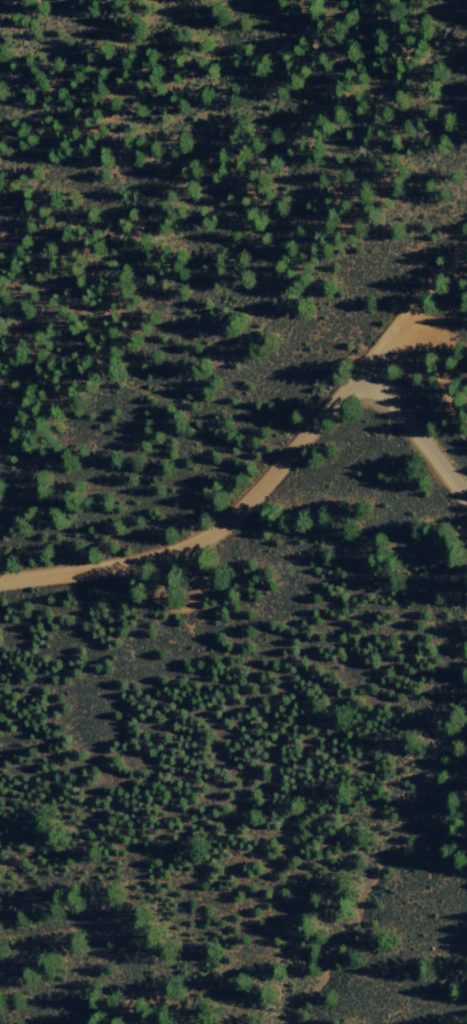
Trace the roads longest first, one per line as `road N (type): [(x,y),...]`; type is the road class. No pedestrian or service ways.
road 1 (residential): [(362,368),(239,512),(196,545),(142,565),(0,581)]
road 2 (tertiary): [(466,505),(362,368)]
road 3 (residential): [(466,243),(362,368)]

